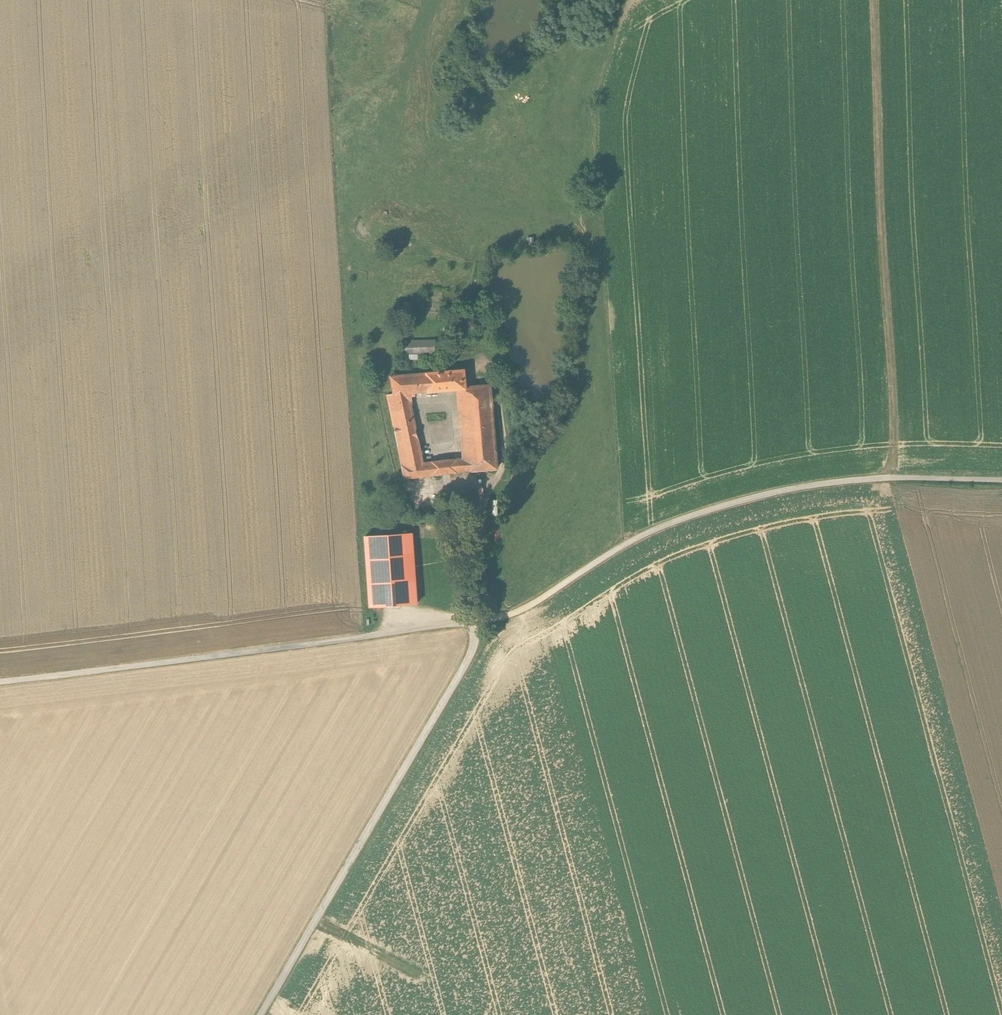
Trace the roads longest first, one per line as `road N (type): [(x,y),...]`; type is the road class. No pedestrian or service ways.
road 1 (track): [(1001,481),(855,481),(751,499),(647,533),(528,607),(475,621)]
road 2 (track): [(874,0),(893,416),(888,479)]
road 3 (track): [(475,621),(0,679)]

